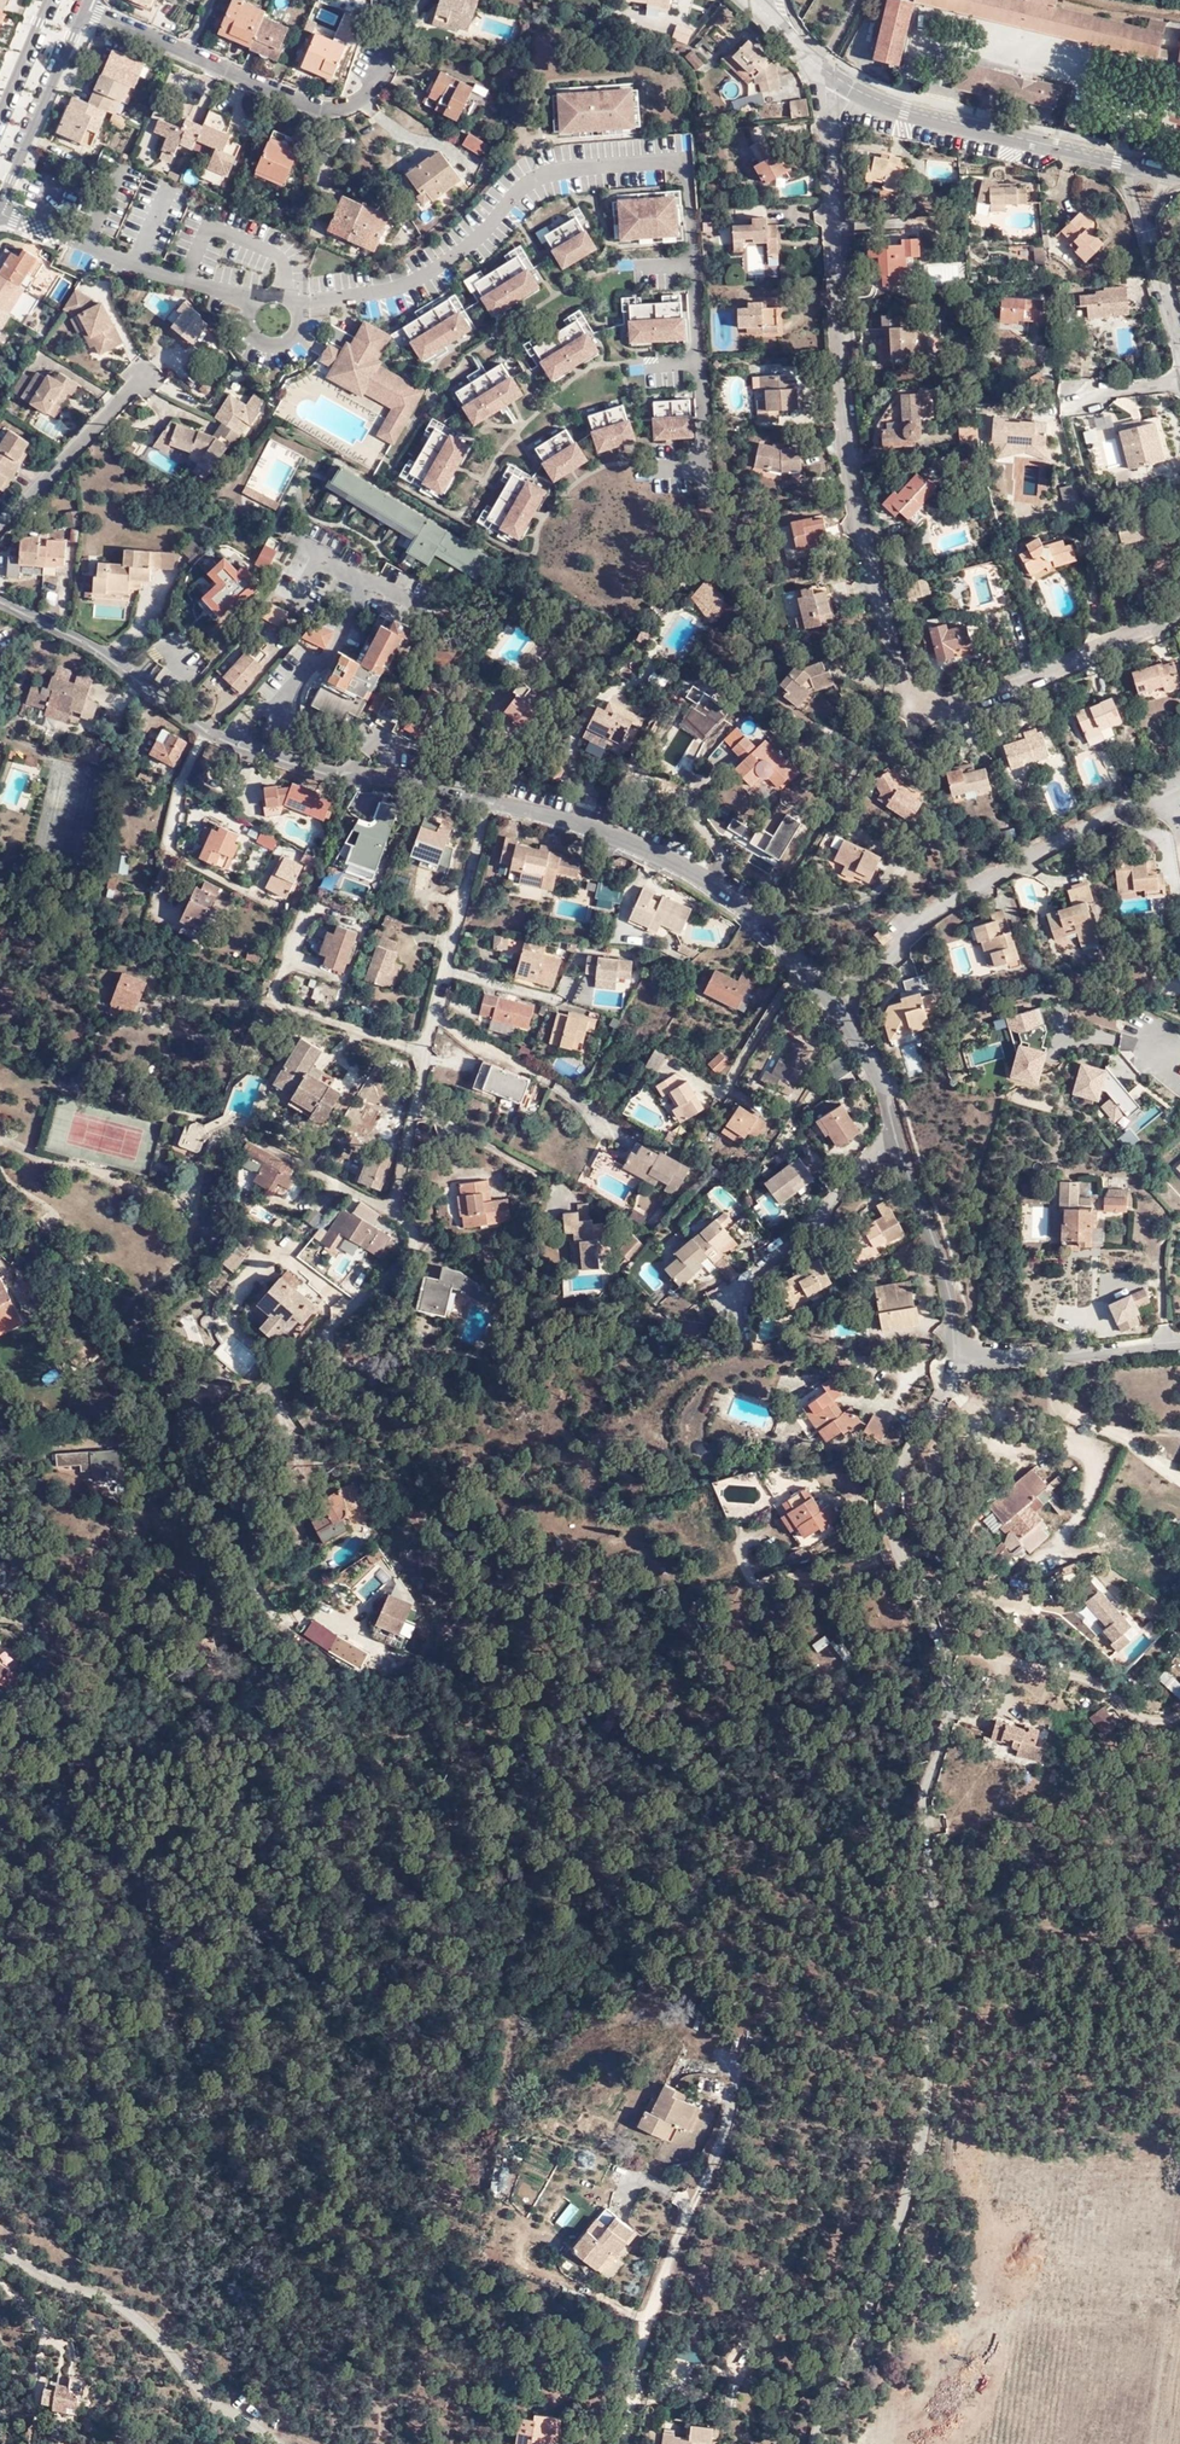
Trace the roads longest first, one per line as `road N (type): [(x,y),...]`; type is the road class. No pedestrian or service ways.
road 1 (residential): [(828,76),(833,300),(848,459),(878,607),(921,706),(943,713),(1066,664),(1179,605)]
road 2 (residential): [(491,797),(396,1202),(420,1232),(373,1355),(297,1431),(303,1609)]
road 3 (tertiary): [(491,797),(668,853),(766,914),(837,999),(878,1069),(900,1164),(967,1351)]
road 4 (unclassified): [(967,1351),(892,1494),(891,1517),(955,1698),(932,1795),(931,1935),(942,1956),(941,1988)]
road 5 (tertiary): [(0,597),(98,649),(167,704),(236,739),(338,775),(415,778),(491,797)]
road 6 (unclassified): [(941,1988),(912,2071),(920,2104),(913,2176),(875,2245),(835,2351),(812,2443)]
road 7 (residential): [(85,8),(323,104),(360,88),(393,38)]
road 8 (residential): [(263,2443),(120,2303),(49,2280),(0,2247)]
road 9 (residential): [(828,76),(902,112),(1132,165)]
road 10 (unclassified): [(1179,1906),(1101,1945),(1024,1927),(988,1945),(941,1988)]
road 11 (tertiary): [(967,1351),(1012,1359),(1179,1342)]
road 12 (tertiary): [(0,198),(85,8)]
road 13 (residential): [(146,379),(0,527)]
road 14 (residential): [(1179,362),(1148,231)]
road 15 (tertiary): [(48,0),(0,114)]

